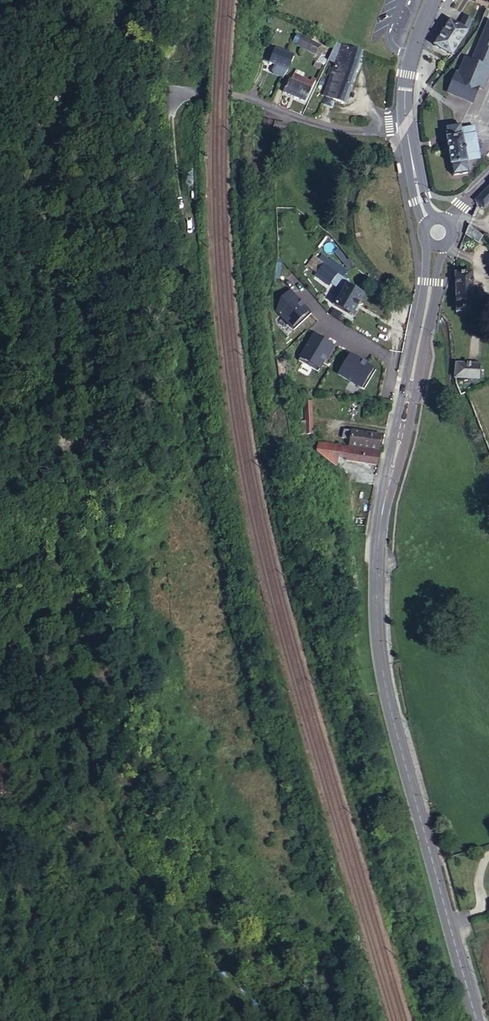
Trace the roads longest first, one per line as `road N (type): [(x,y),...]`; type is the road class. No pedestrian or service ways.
road 1 (tertiary): [(408,388),(377,545),(378,654),(478,1020)]
road 2 (residential): [(405,125),(364,131),(299,118),(233,91)]
road 3 (tertiary): [(436,245),(408,388)]
road 4 (tertiary): [(433,0),(407,74),(405,125)]
road 5 (residential): [(323,316),(393,359),(389,384),(408,388)]

